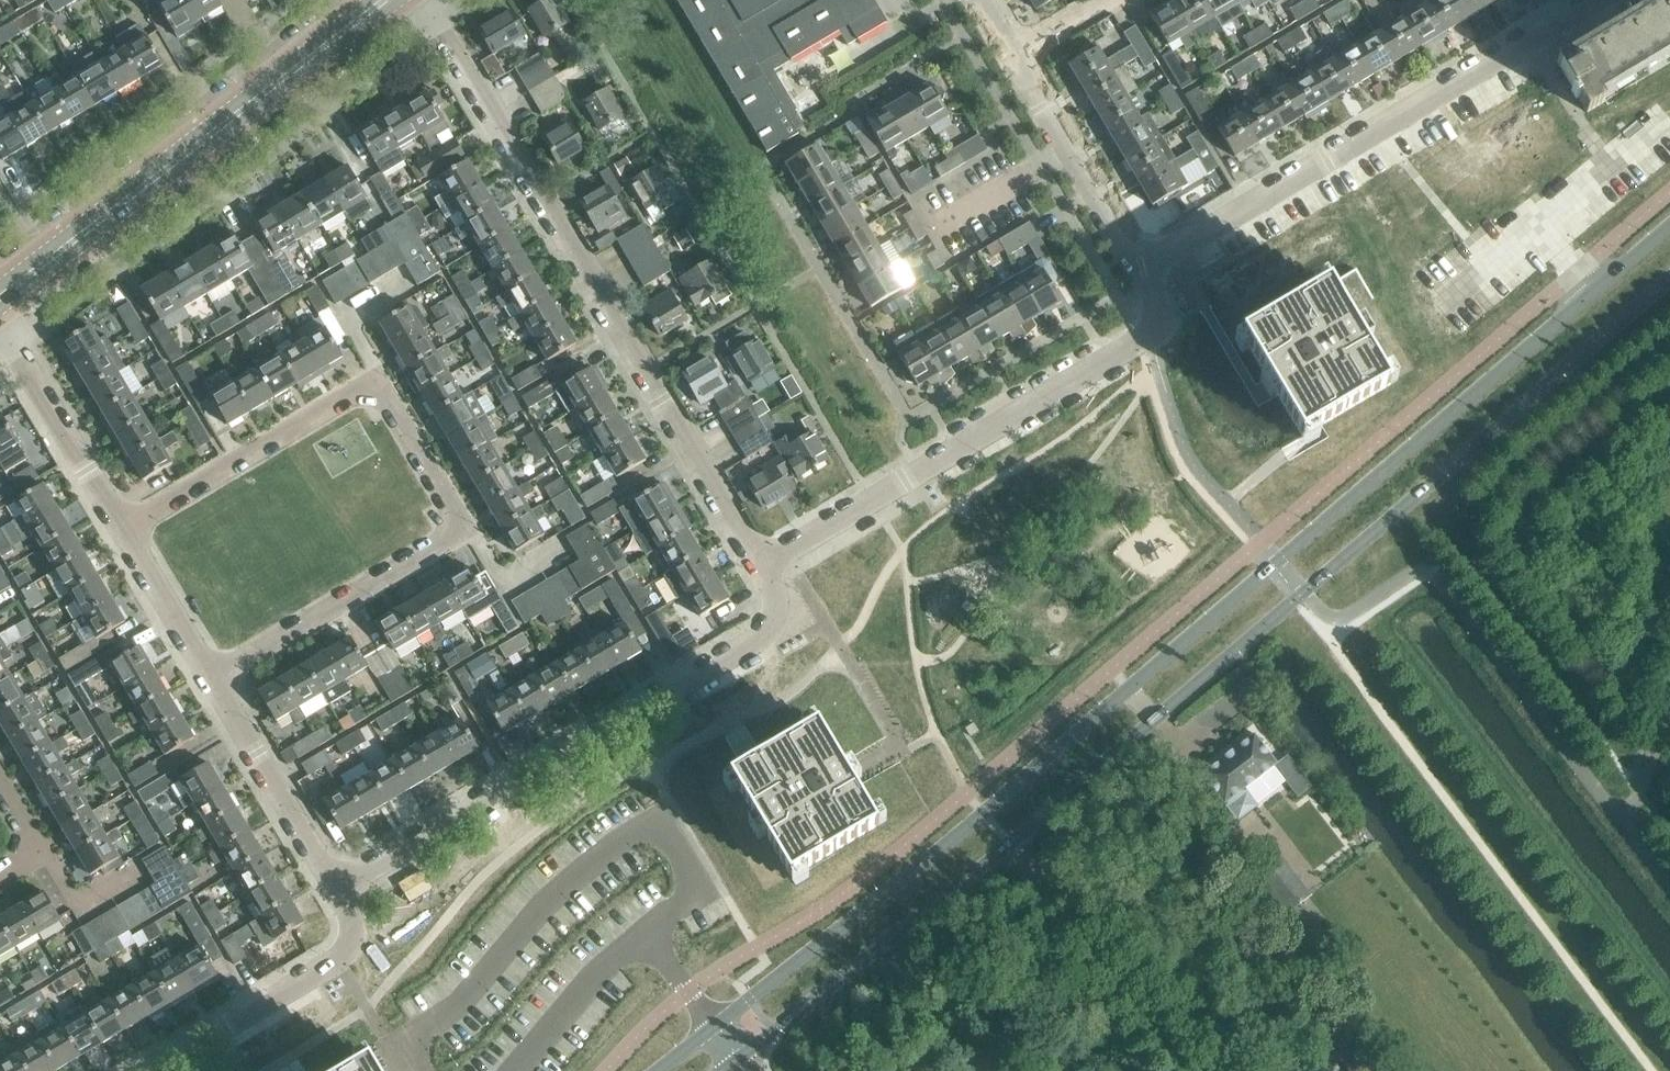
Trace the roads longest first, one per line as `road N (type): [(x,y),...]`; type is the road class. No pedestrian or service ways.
road 1 (secondary): [(1669,224),(982,813),(658,1070)]
road 2 (secondary): [(1009,845),(1669,276)]
road 3 (residential): [(761,566),(426,0)]
road 4 (residential): [(338,888),(761,637),(773,603),(761,566)]
road 5 (residential): [(1141,269),(1601,0)]
road 6 (tertiary): [(0,302),(389,0)]
road 7 (residential): [(761,566),(1159,331)]
road 8 (secondary): [(722,1070),(1009,845)]
road 9 (residential): [(379,380),(124,532)]
road 10 (residential): [(214,681),(467,530)]
road 11 (residential): [(156,1070),(342,957),(351,932),(338,888)]
road 12 (unclassified): [(1177,1070),(1009,845)]
road 13 (residential): [(338,888),(214,681)]
road 14 (residential): [(124,532),(0,327)]
road 15 (residential): [(1159,331),(1324,234)]
road 16 (residential): [(214,681),(124,532)]
road 17 (residential): [(467,530),(379,380)]
road 18 (residential): [(946,227),(1071,153)]
road 19 (residential): [(379,380),(343,322),(407,284)]
road 20 (residential): [(467,530),(502,586),(561,549)]
road 21 (residential): [(1141,269),(1071,153)]

